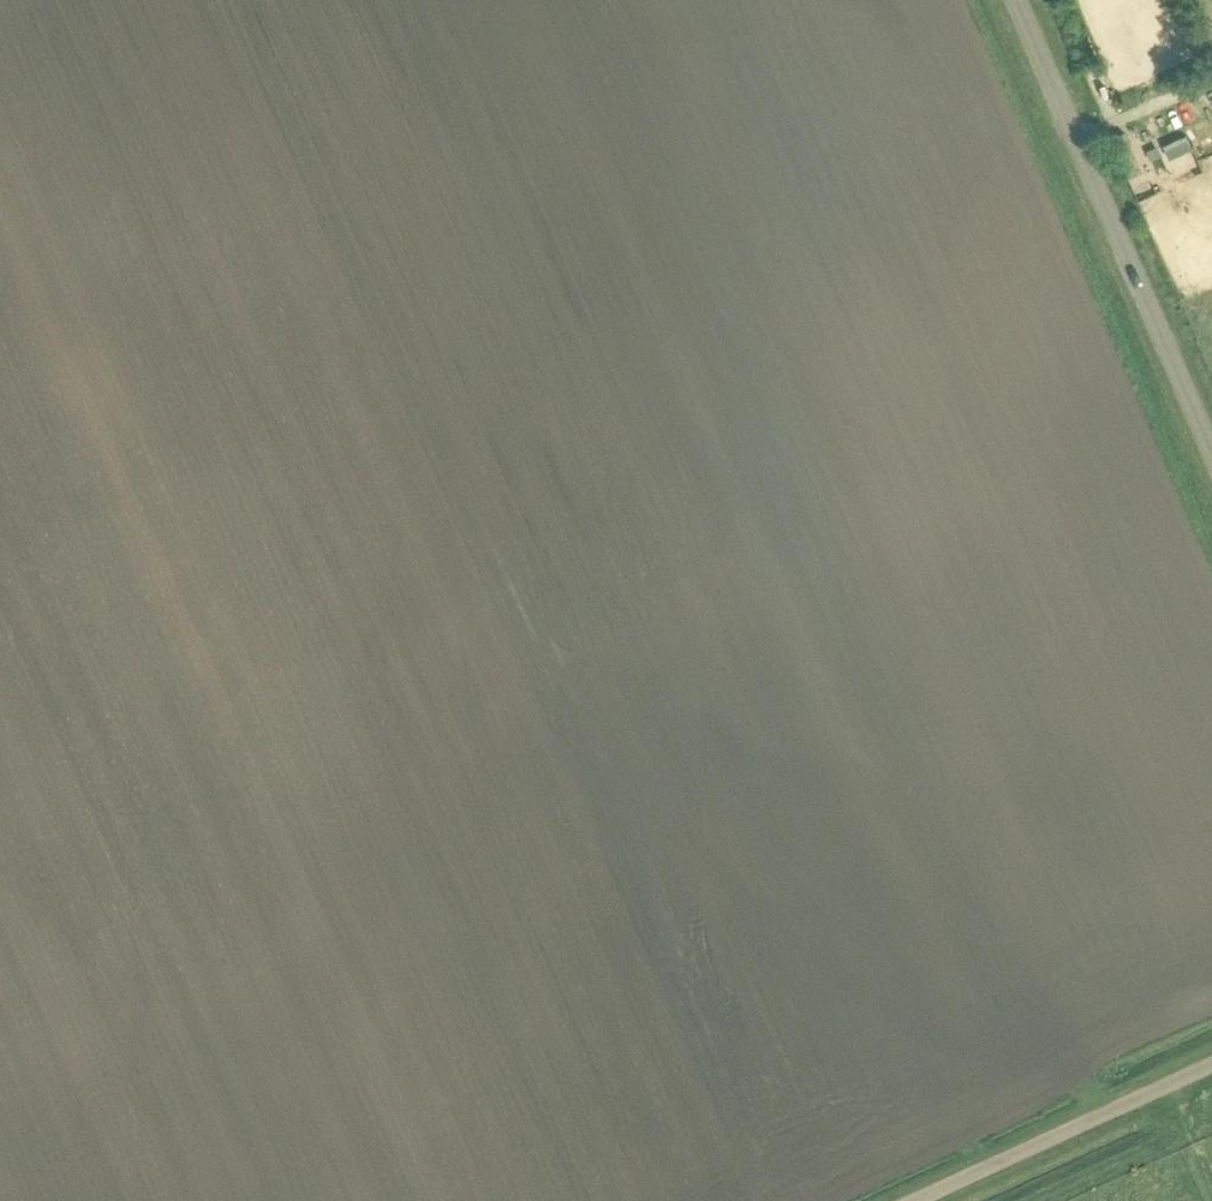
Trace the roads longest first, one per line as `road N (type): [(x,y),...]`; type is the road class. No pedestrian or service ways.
road 1 (unclassified): [(1211,450),(1016,0)]
road 2 (unclassified): [(909,1200),(1211,1062)]

